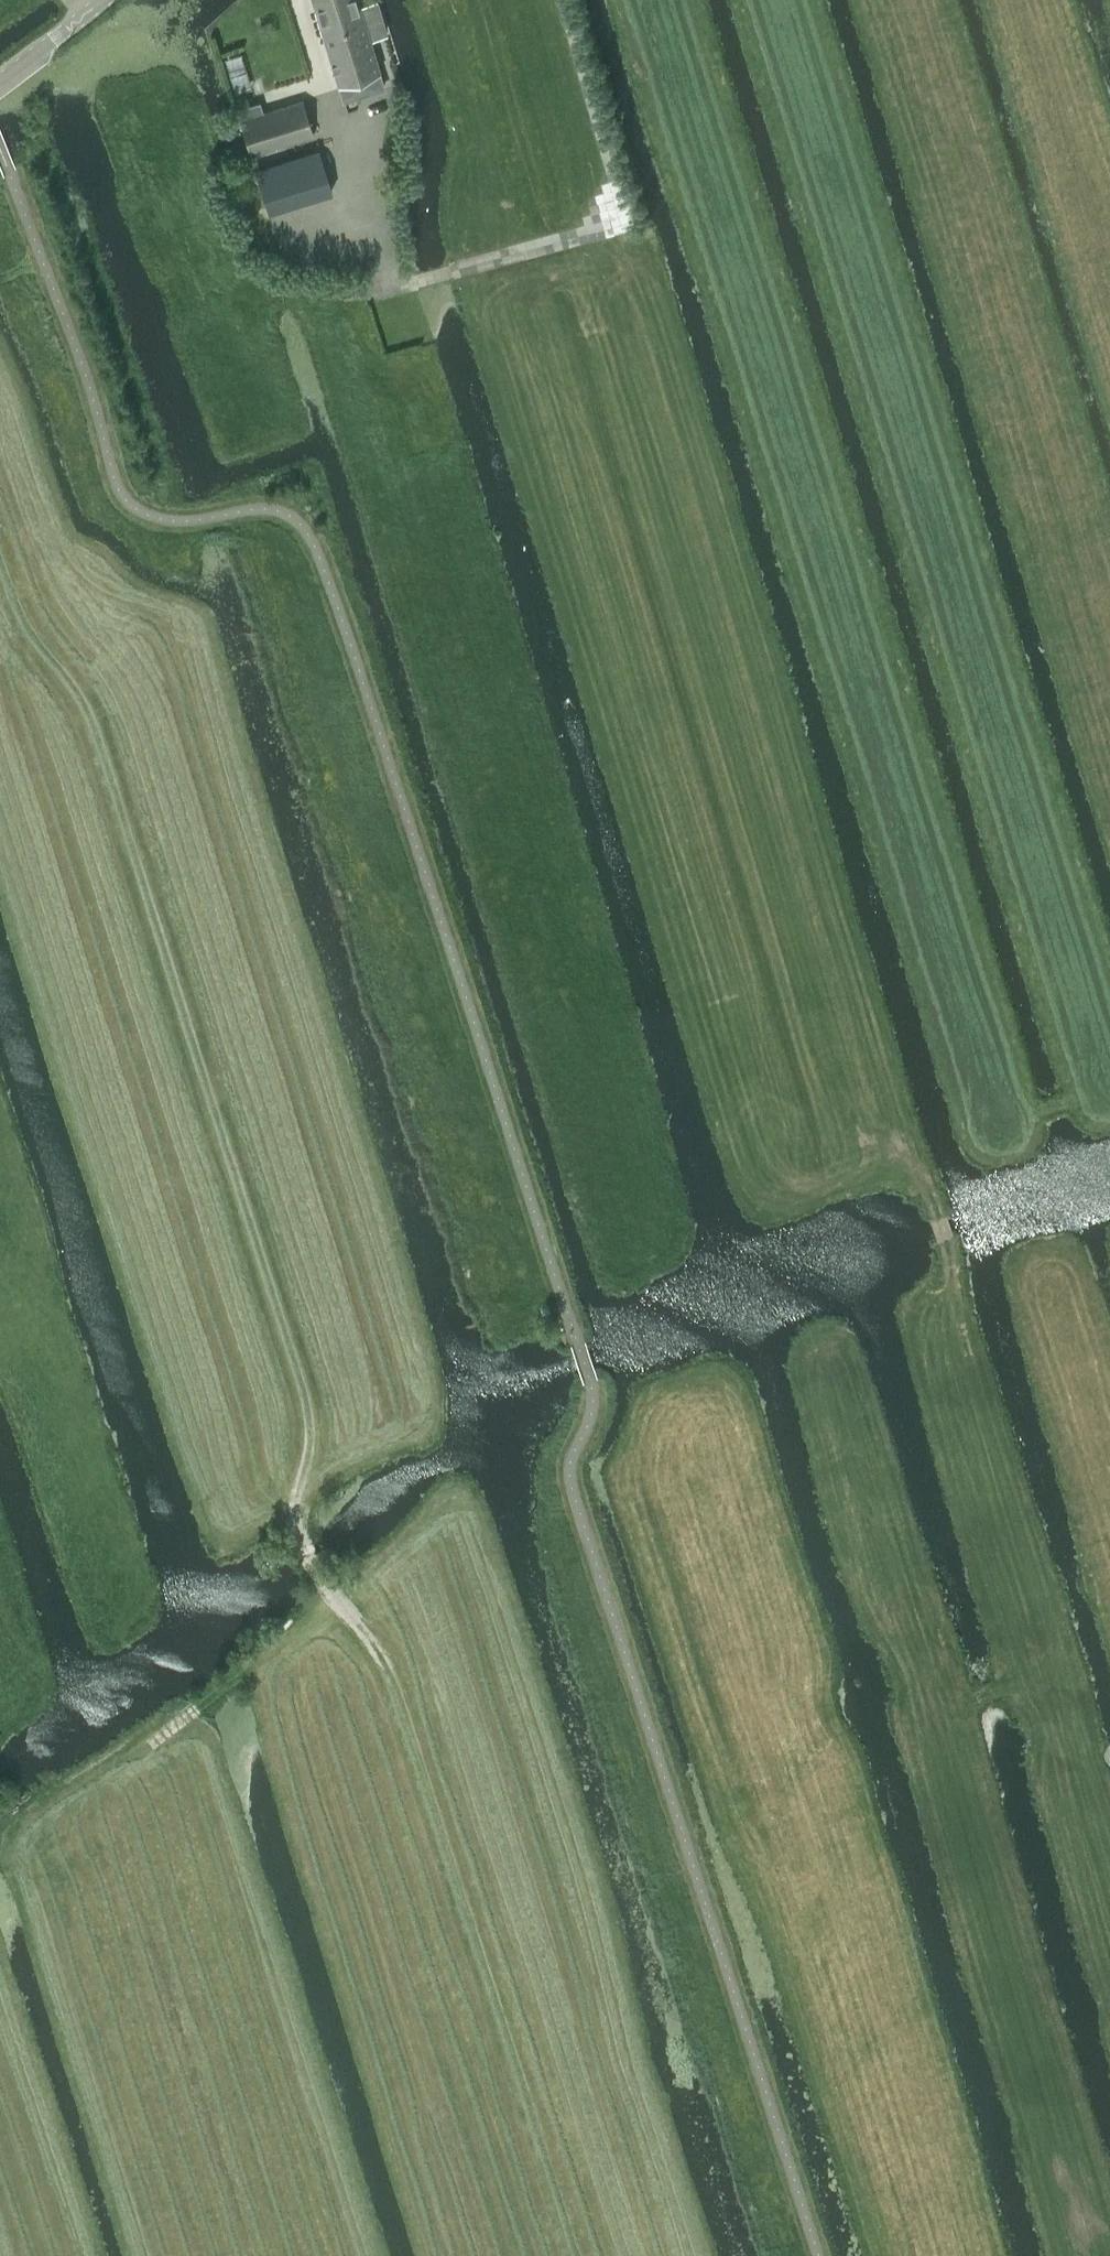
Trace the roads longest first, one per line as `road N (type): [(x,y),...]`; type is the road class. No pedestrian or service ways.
road 1 (track): [(574,2255),(381,1655),(325,1594),(290,1514),(305,1471),(307,1408),(95,733),(21,622),(0,562)]
road 2 (track): [(467,270),(626,221),(561,0)]
road 3 (tertiary): [(108,0),(0,83)]

